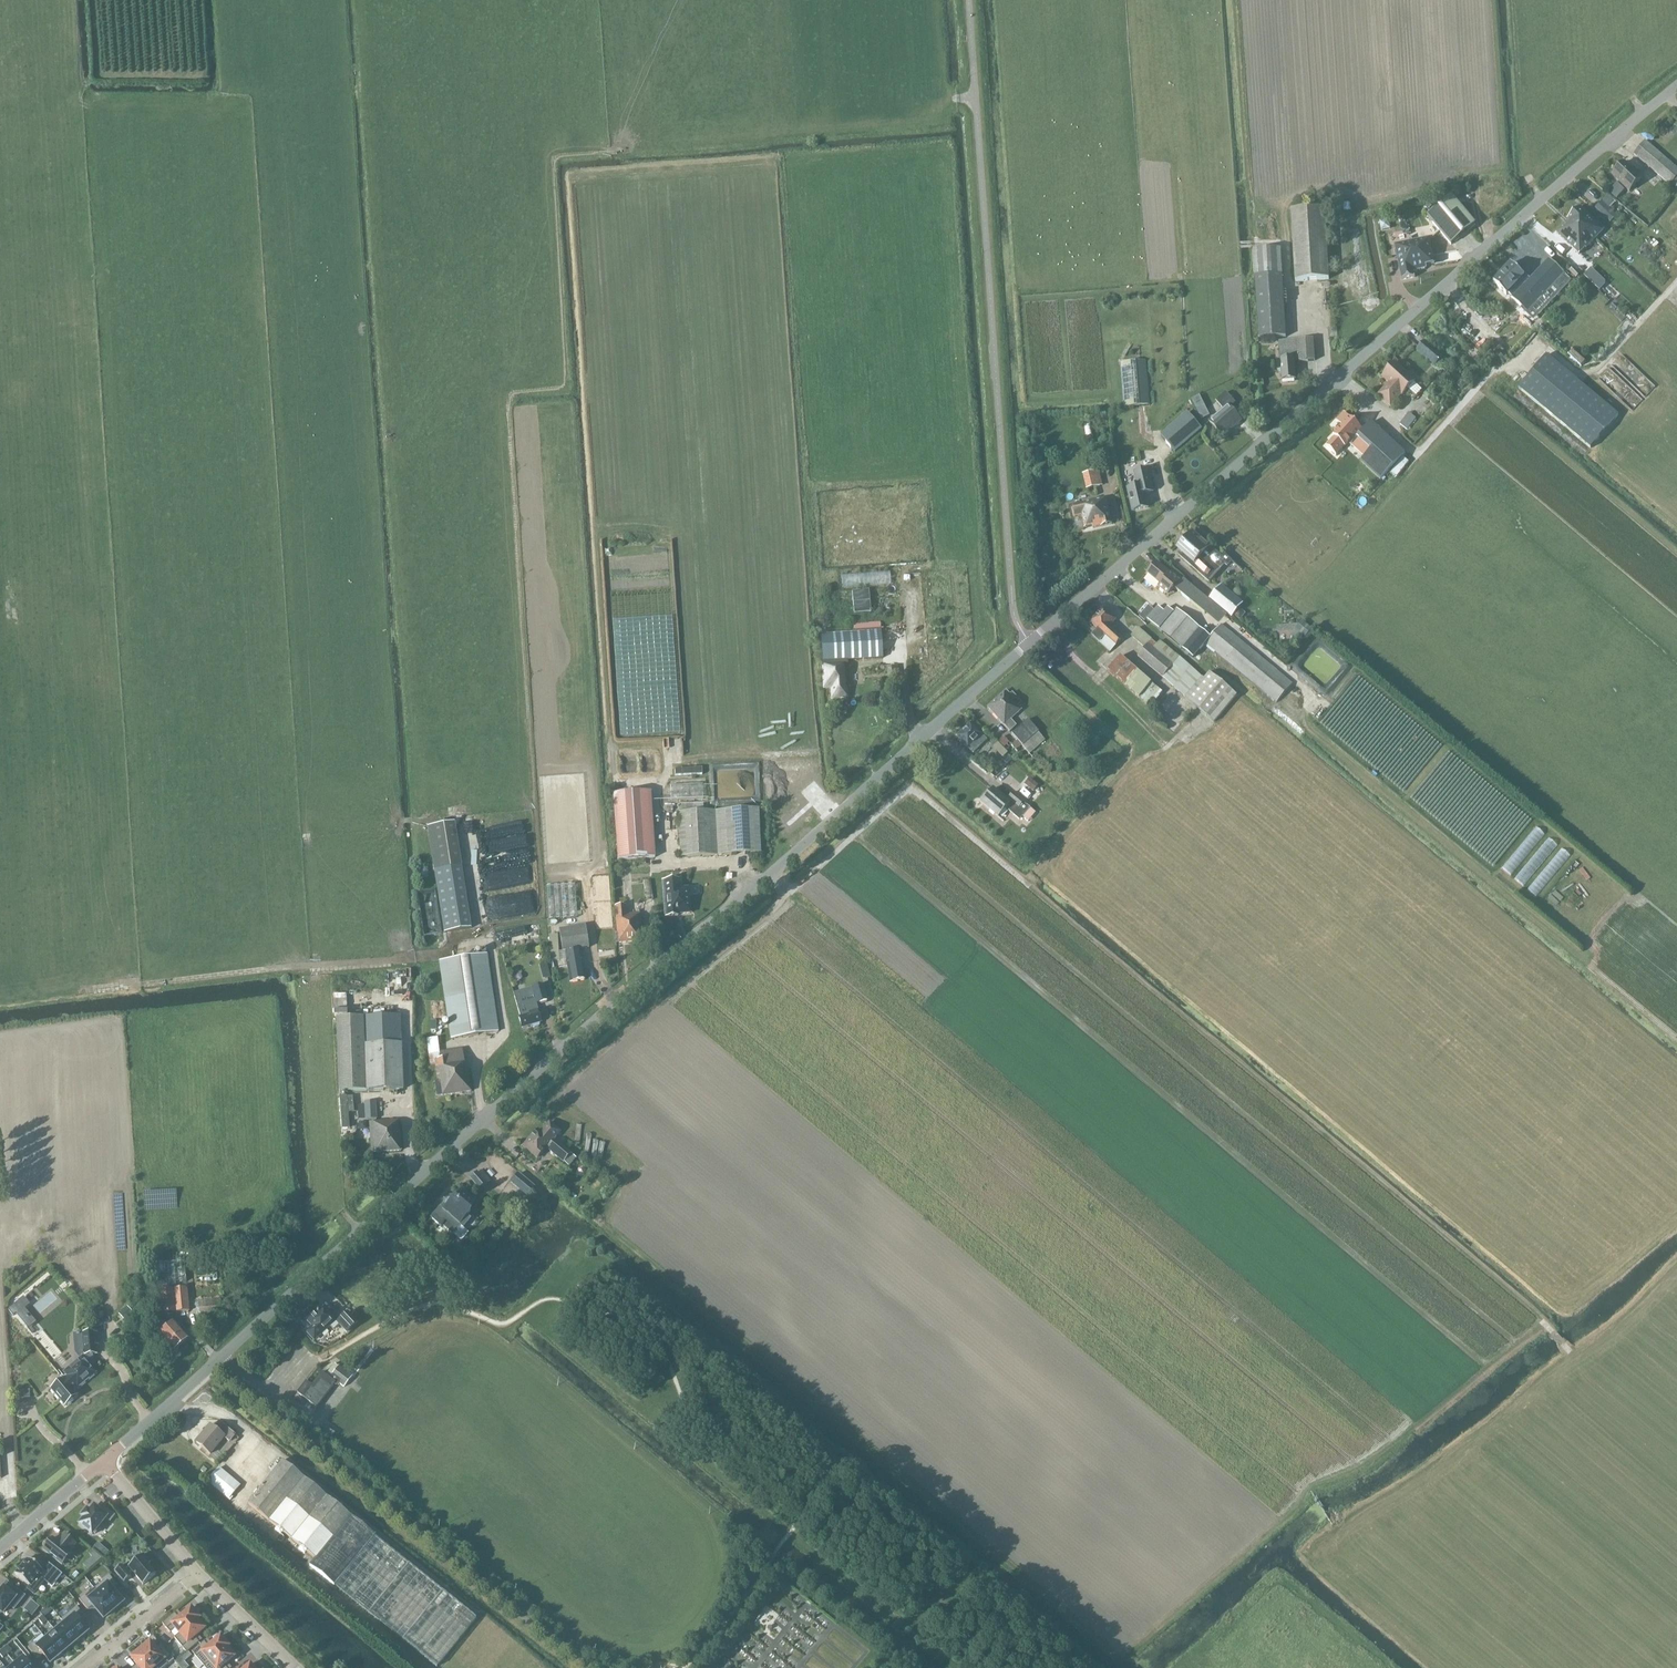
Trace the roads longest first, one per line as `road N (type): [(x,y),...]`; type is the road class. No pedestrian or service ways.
road 1 (unclassified): [(116,1450),(971,694),(1676,87)]
road 2 (track): [(491,947),(489,926),(540,917),(508,406),(513,393),(560,388),(565,376),(553,162),(621,151)]
road 3 (residential): [(199,1578),(104,1461)]
road 4 (residential): [(199,1578),(91,1667)]
road 5 (residential): [(0,1548),(104,1461)]
road 6 (residential): [(288,1667),(199,1578)]

